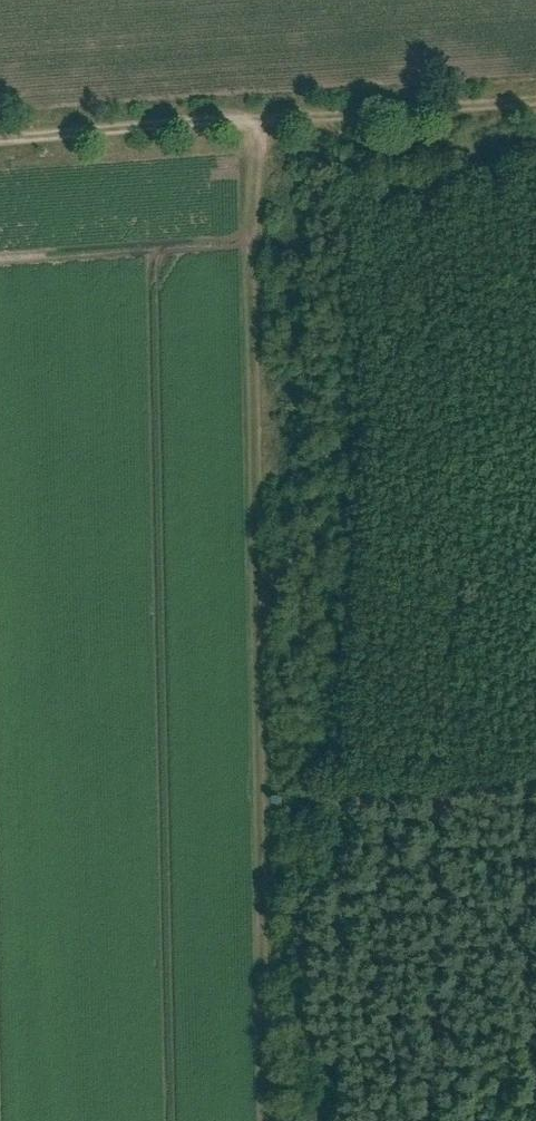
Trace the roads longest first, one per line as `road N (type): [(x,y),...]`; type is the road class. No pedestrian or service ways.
road 1 (track): [(262,124),(273,1120)]
road 2 (track): [(535,104),(0,143)]
road 3 (track): [(535,780),(269,812)]

